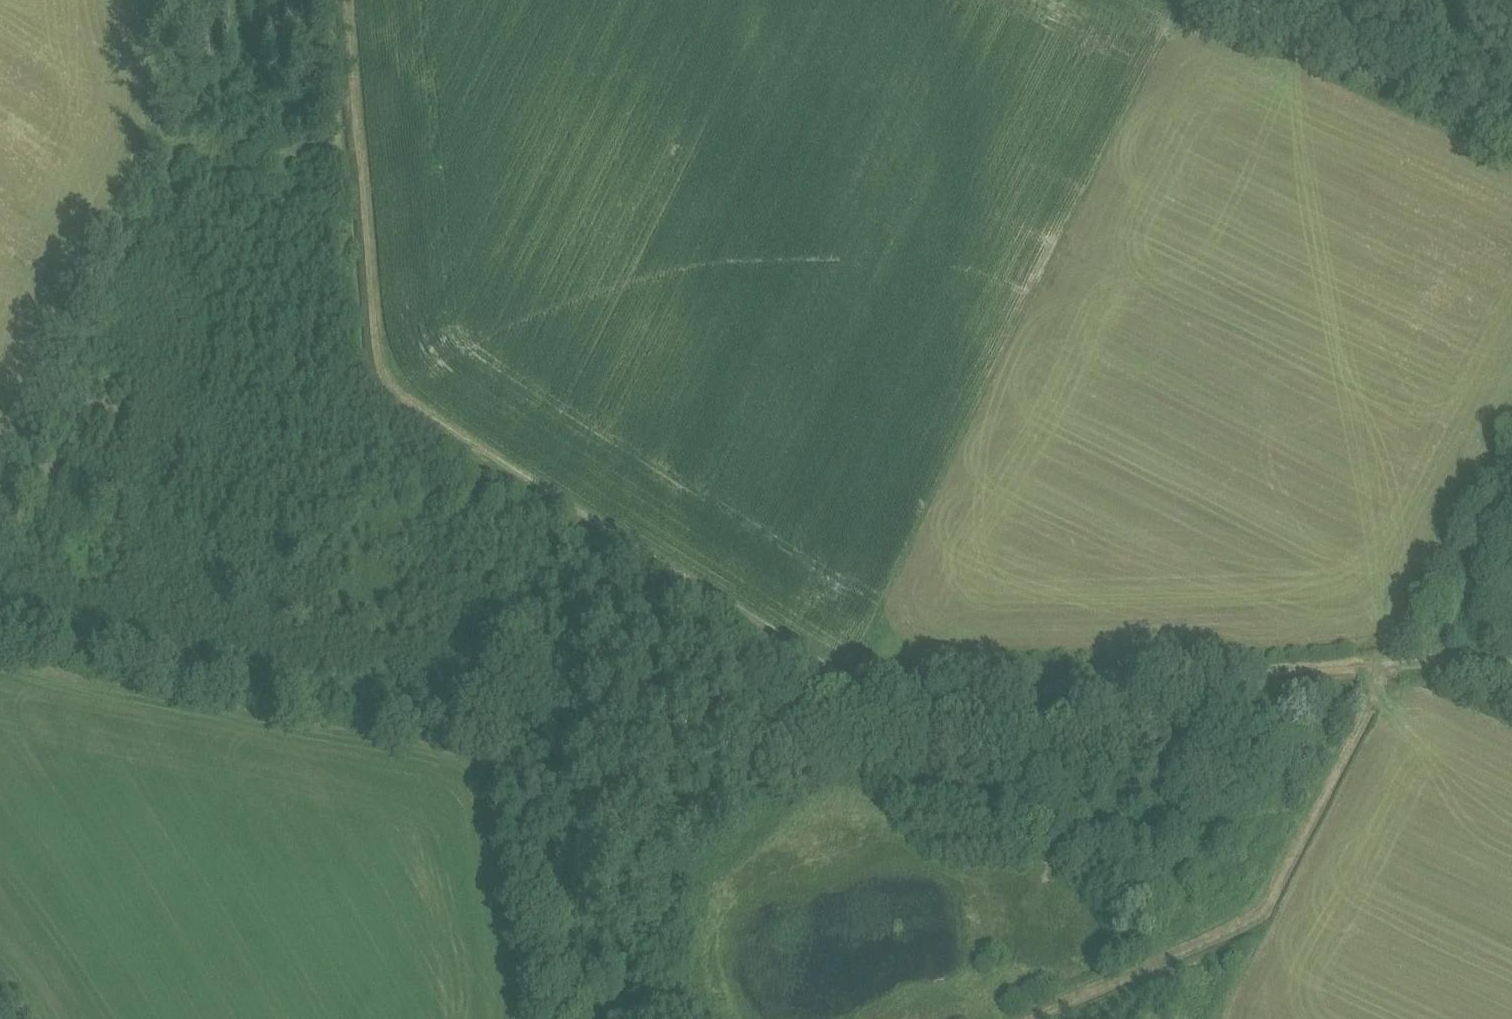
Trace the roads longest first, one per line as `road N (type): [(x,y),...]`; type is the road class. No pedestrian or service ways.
road 1 (track): [(1224,0),(1511,138)]

